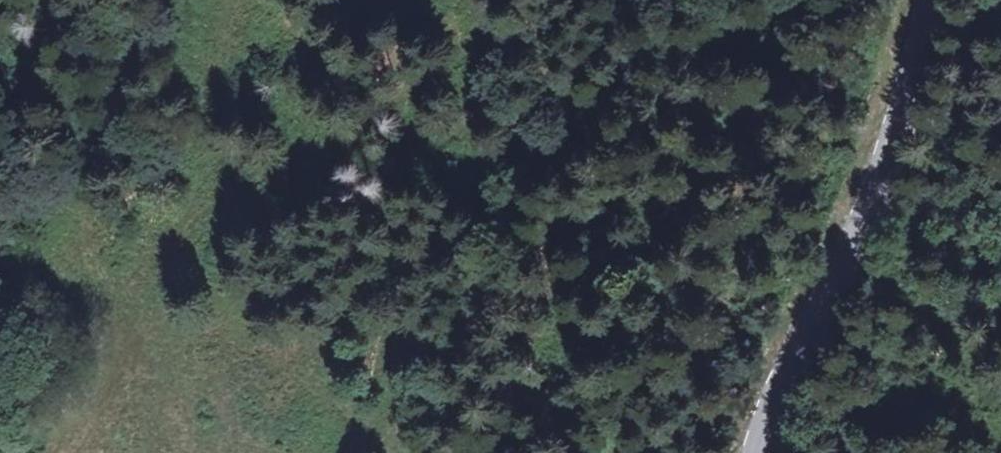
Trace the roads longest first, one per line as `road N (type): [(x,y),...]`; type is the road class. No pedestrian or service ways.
road 1 (secondary): [(938,0),(902,148),(771,452)]

